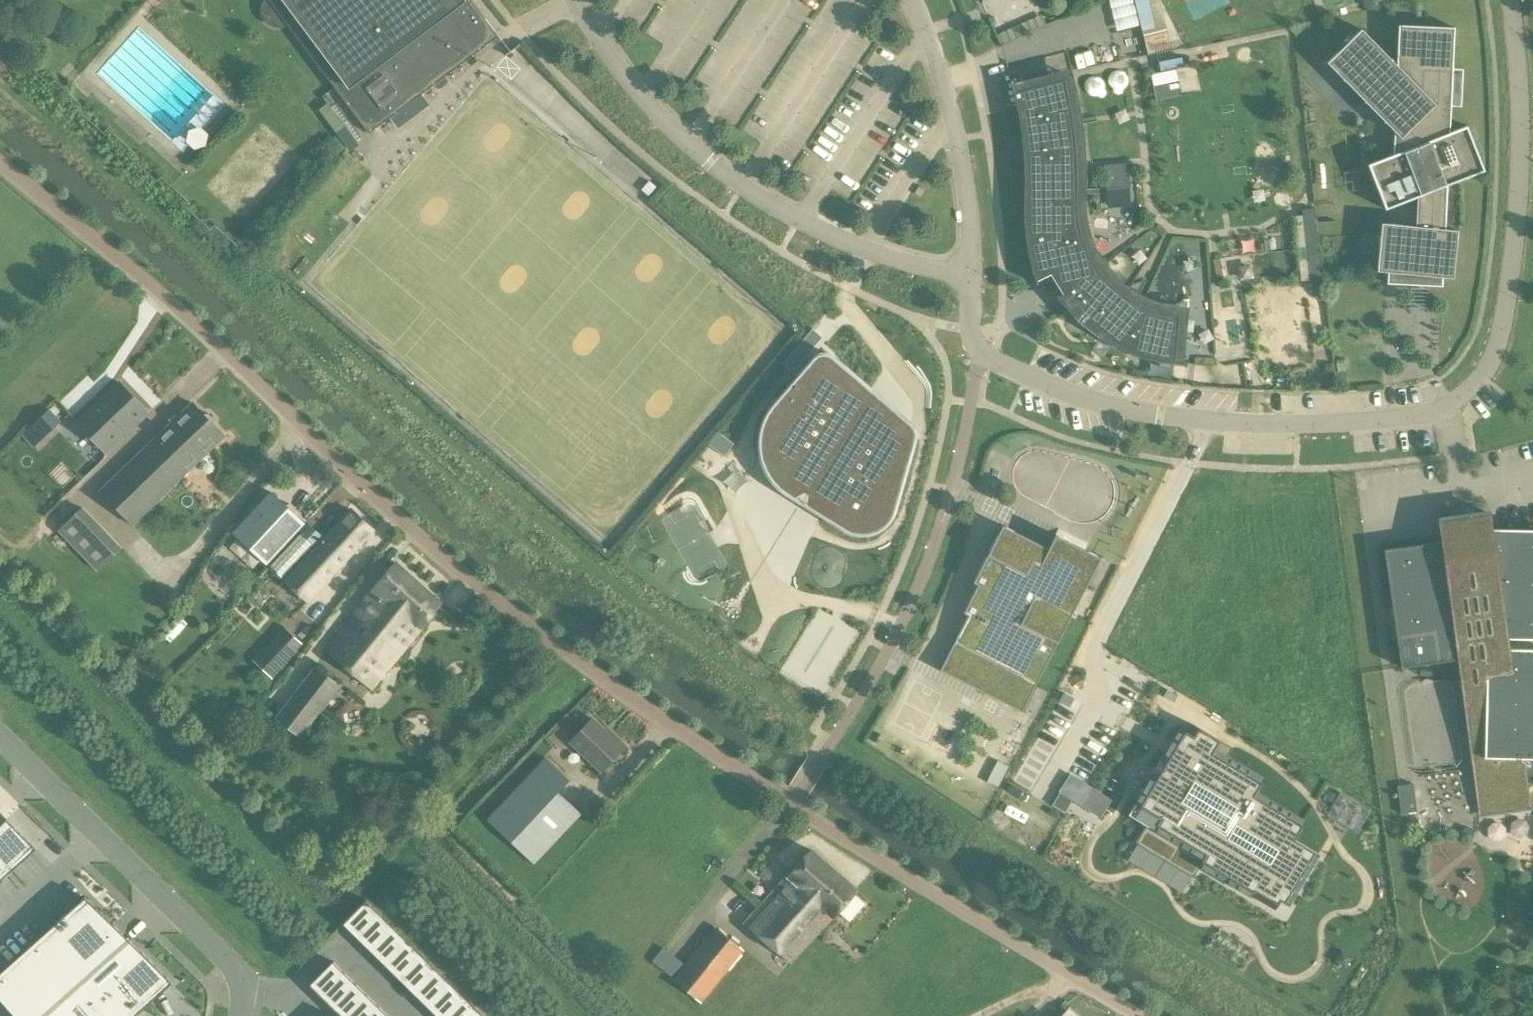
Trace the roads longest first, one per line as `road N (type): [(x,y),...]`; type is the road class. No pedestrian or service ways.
road 1 (residential): [(1141,1015),(729,766),(536,632),(0,163)]
road 2 (residential): [(1200,421),(1353,424),(1433,416),(1486,374),(1508,305),(1520,177),(1511,0)]
road 3 (residential): [(968,277),(867,250),(765,203),(642,95),(577,0)]
road 4 (residential): [(1200,421),(1189,464),(1097,641),(1100,706),(1047,796)]
road 5 (unclassified): [(244,1015),(238,971),(0,736)]
road 6 (residential): [(968,277),(981,354),(1087,400),(1200,421)]
road 7 (residential): [(913,0),(942,63),(958,139),(971,232),(968,277)]

